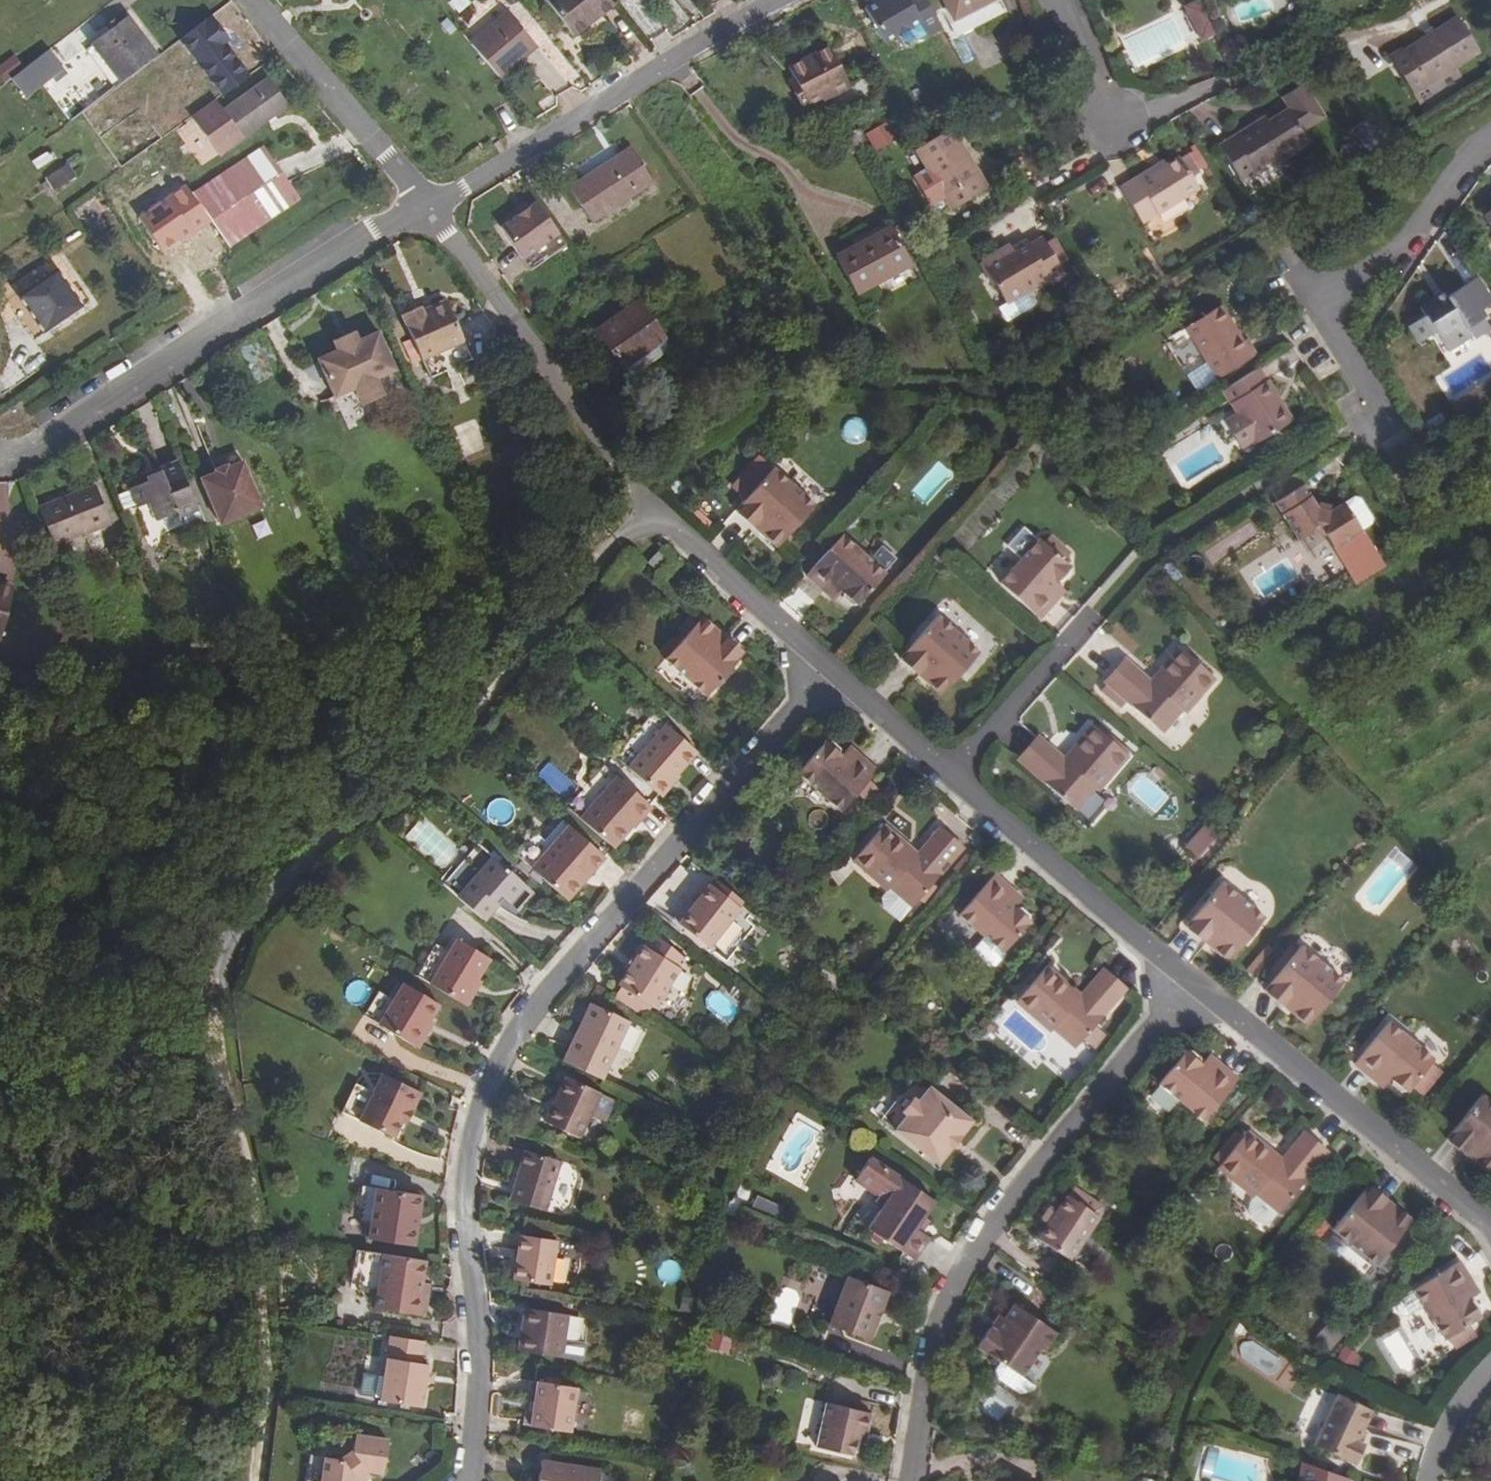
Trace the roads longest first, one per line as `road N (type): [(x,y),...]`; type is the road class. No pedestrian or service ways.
road 1 (residential): [(466,1480),(473,1336),(464,1166),(477,1109),(522,1018),(830,672)]
road 2 (track): [(212,988),(241,921),(290,868),(416,768),(495,691),(651,508)]
road 3 (residential): [(830,672),(651,508),(429,209)]
road 4 (residential): [(1191,979),(990,1220),(959,1273),(926,1364),(906,1480)]
road 5 (unclassified): [(0,465),(349,245),(429,209)]
road 6 (track): [(252,1480),(266,1358),(248,1189),(215,1061),(212,988)]
road 7 (residential): [(429,209),(779,0)]
road 8 (residential): [(1490,1229),(1191,979)]
road 9 (residential): [(1379,417),(1317,303),(1403,252),(1490,142)]
road 10 (residential): [(1191,979),(954,777)]
road 11 (residential): [(429,209),(253,0)]
road 12 (residential): [(954,777),(1077,634)]
road 13 (residential): [(954,777),(830,672)]
road 14 (residential): [(1111,126),(1055,0)]
road 15 (residential): [(1429,1480),(1441,1437),(1490,1368)]

